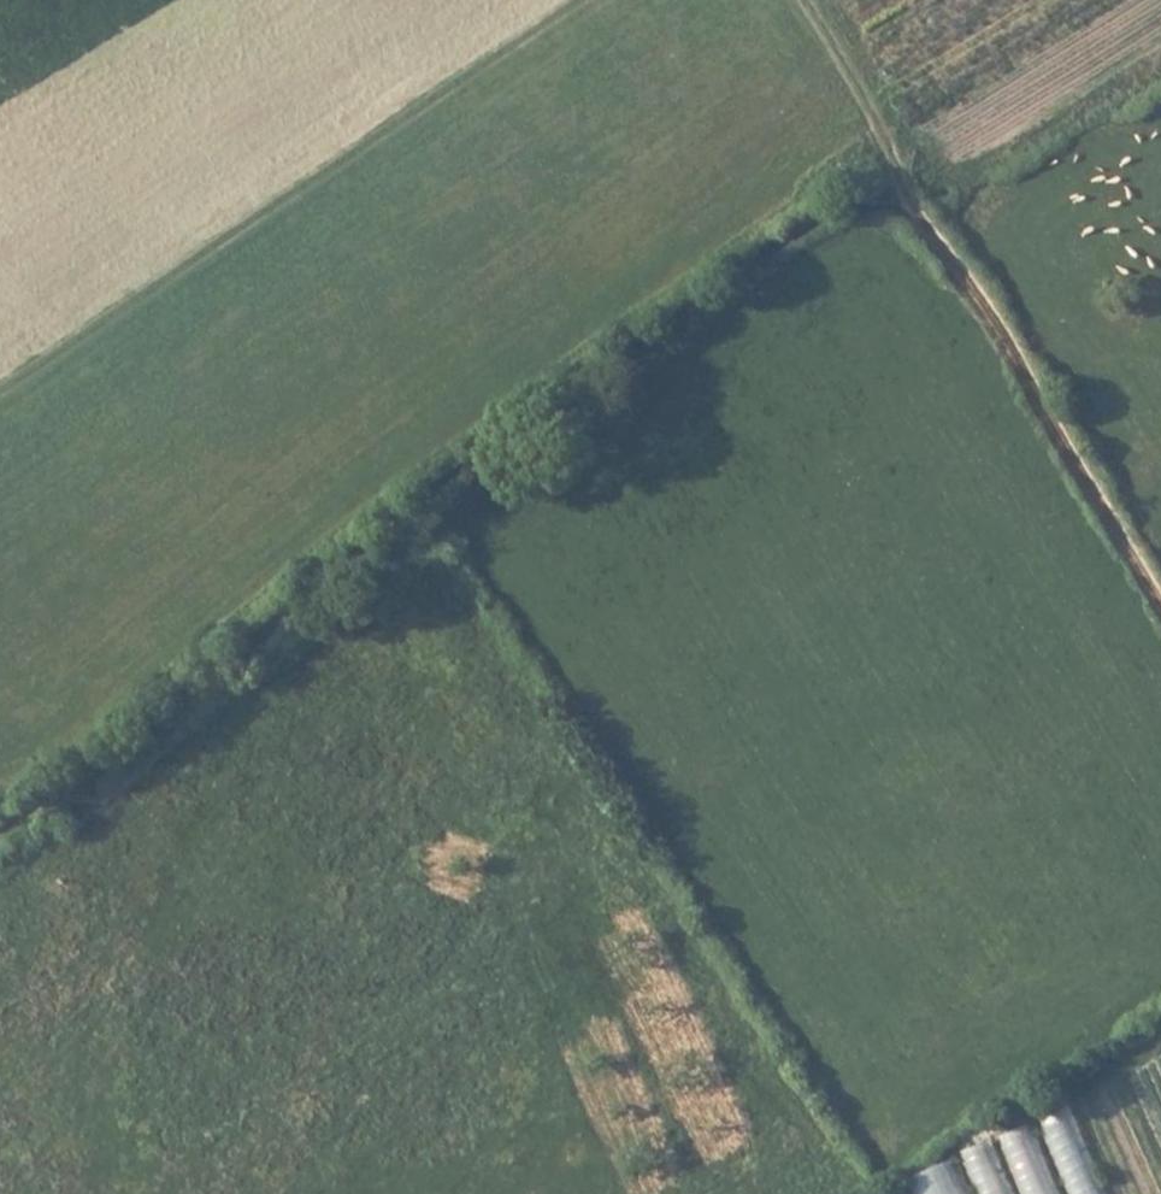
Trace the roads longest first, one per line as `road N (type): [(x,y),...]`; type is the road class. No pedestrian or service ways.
road 1 (track): [(0,833),(180,713),(556,380),(806,214),(851,194),(890,195),(925,224),(1160,606)]

